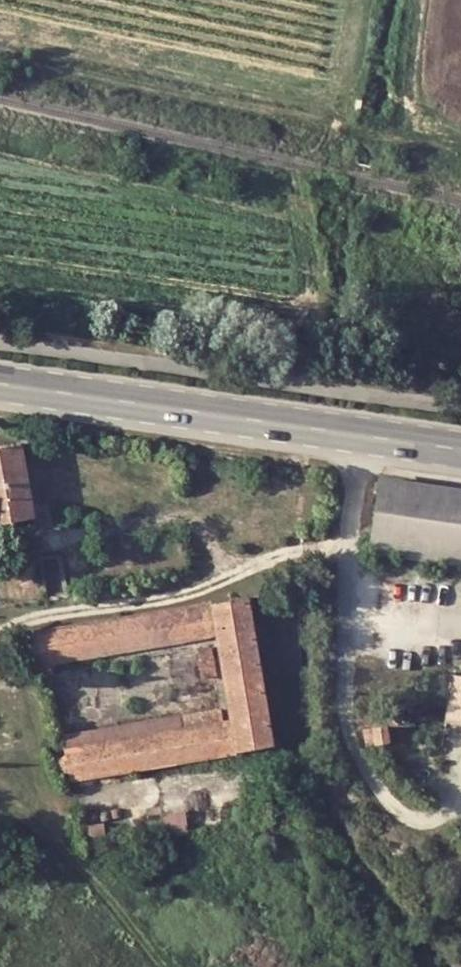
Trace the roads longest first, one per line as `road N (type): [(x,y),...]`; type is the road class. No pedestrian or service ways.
road 1 (track): [(445,130),(386,140),(0,58)]
road 2 (secondary): [(0,383),(366,436)]
road 3 (unclassified): [(366,436),(349,615)]
road 4 (track): [(460,133),(421,112),(414,85),(424,0)]

